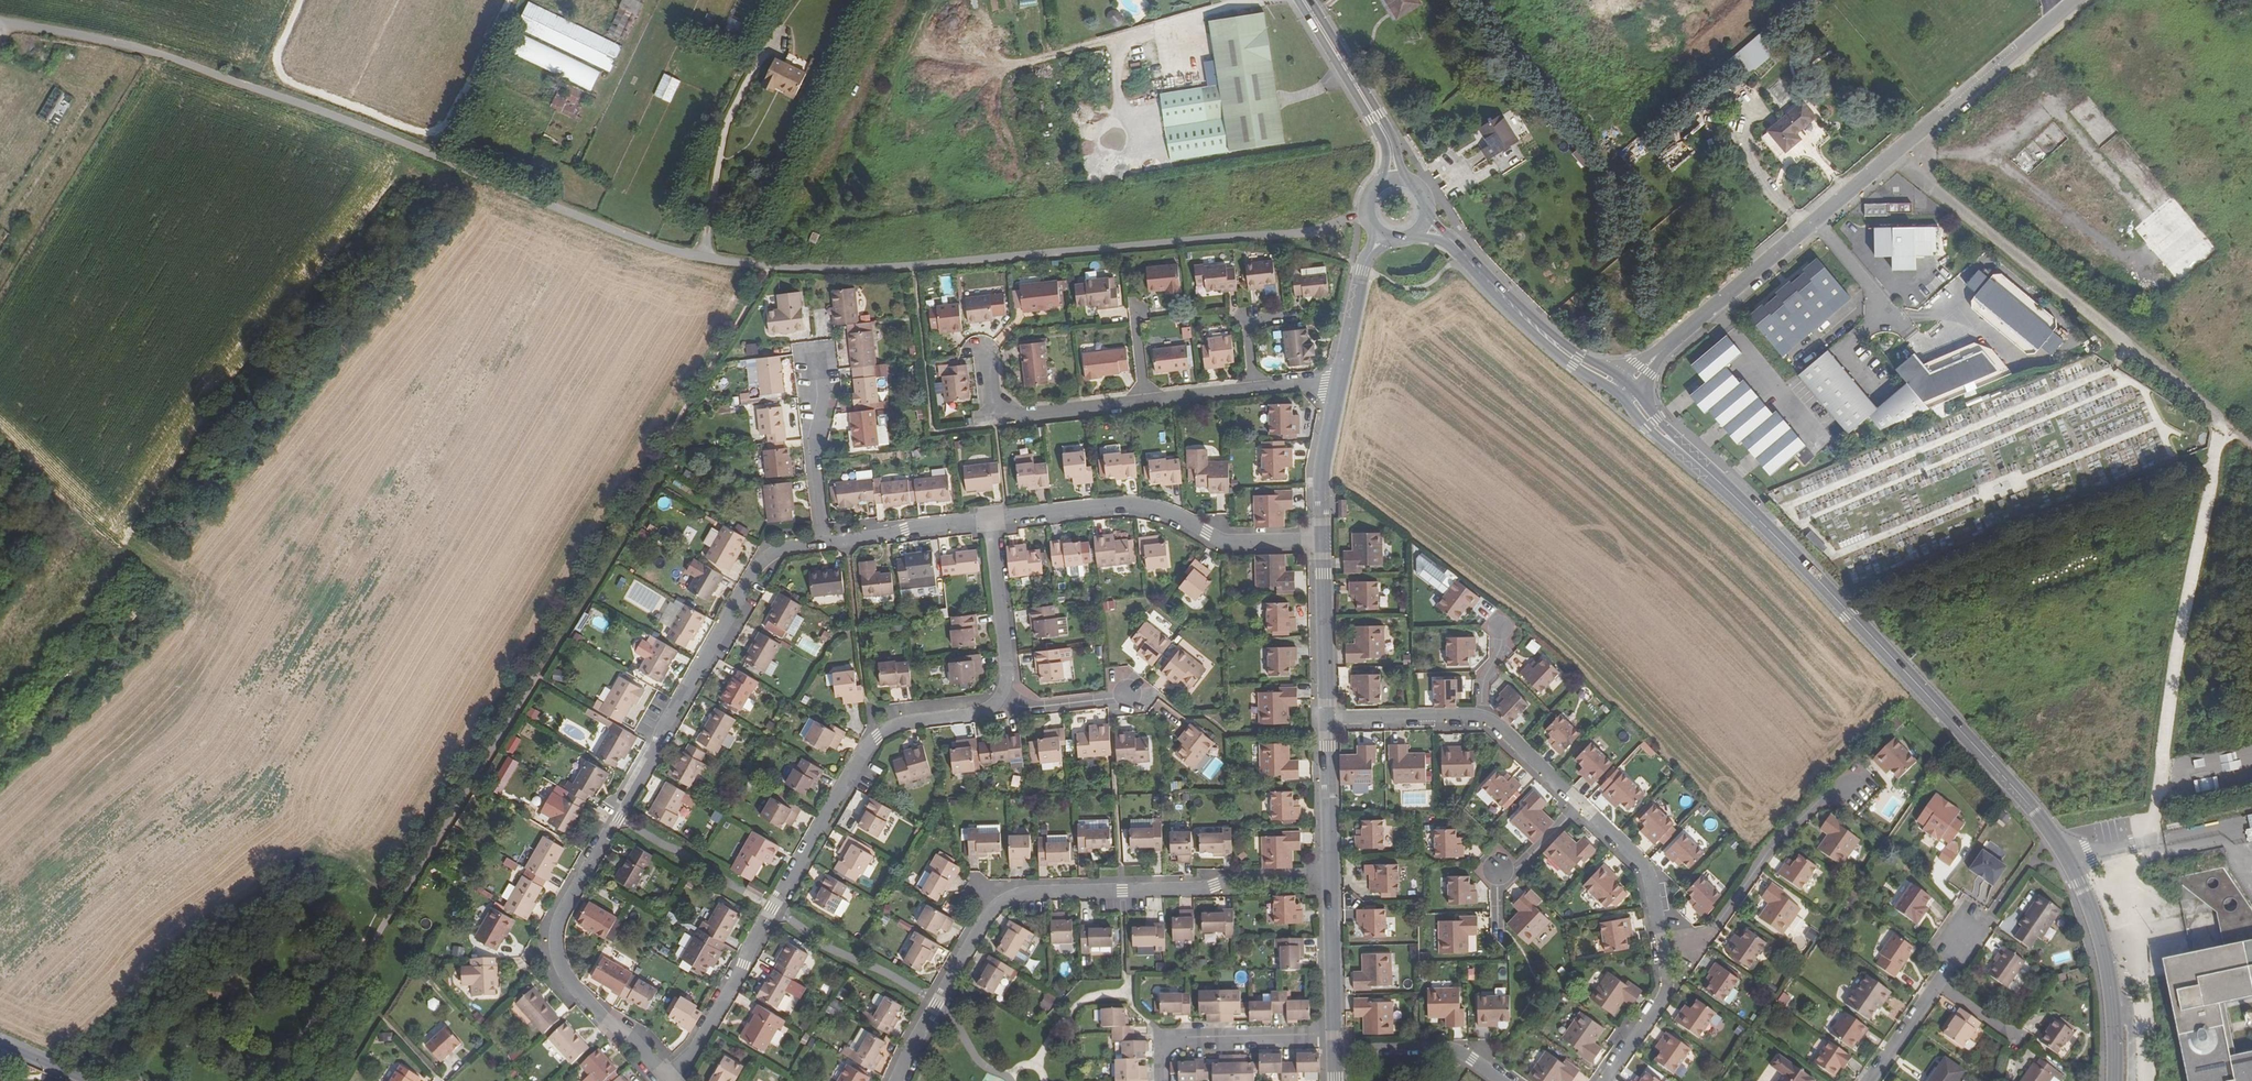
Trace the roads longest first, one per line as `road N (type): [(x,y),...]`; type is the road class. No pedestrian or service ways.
road 1 (unclassified): [(1368,210),(1315,234),(988,262),(846,269),(733,262),(644,242),(389,137),(146,50),(0,22)]
road 2 (tertiary): [(2114,1080),(2112,999),(2098,927),(2037,813),(1812,575),(1623,390)]
road 3 (residential): [(822,542),(780,548),(753,573),(560,918),(563,970),(670,1077)]
road 4 (residential): [(894,1080),(986,913),(1005,900),(1332,879)]
road 5 (residential): [(1001,698),(985,713),(901,723),(863,752),(722,1007),(670,1077)]
road 6 (unclassified): [(2251,446),(1890,158)]
road 7 (unclassified): [(1623,390),(1890,158)]
road 8 (residential): [(1322,539),(1225,542),(1154,509),(1122,505),(990,519)]
road 9 (residential): [(1580,804),(1483,715),(1326,719)]
road 10 (track): [(457,121),(423,133),(285,80),(276,54),(301,0)]
road 11 (residential): [(1848,777),(1759,860),(1701,944),(1660,952)]
road 12 (tertiary): [(1623,390),(1558,349),(1423,224)]
road 13 (unclassified): [(1890,158),(2075,0)]
road 14 (residential): [(983,349),(991,419),(1144,400)]
road 15 (residential): [(1334,1035),(1162,1039),(1161,1080)]
road 16 (tertiary): [(1302,0),(1386,136),(1393,181)]
road 17 (residential): [(1975,929),(1869,1080)]
road 18 (residential): [(1322,539),(1326,719)]
road 19 (residential): [(990,519),(1001,698)]
road 20 (residential): [(1660,952),(1645,870),(1580,804)]
road 21 (track): [(440,158),(512,0)]
road 22 (residential): [(1335,1053),(1443,1049),(1500,1080)]
road 23 (residential): [(990,519),(822,542)]
road 24 (residential): [(822,542),(809,443),(818,376)]
road 25 (residential): [(1499,930),(1497,886),(1580,804)]
road 26 (residential): [(1342,381),(1322,473),(1322,539)]
road 27 (residential): [(1326,719),(1332,879)]
road 28 (residential): [(1332,879),(1334,1035)]
road 29 (residential): [(1380,234),(1363,271),(1342,381)]
road 30 (residential): [(1605,1080),(1660,1002),(1660,952)]
road 31 (residential): [(1128,694),(1028,707),(1001,698)]

